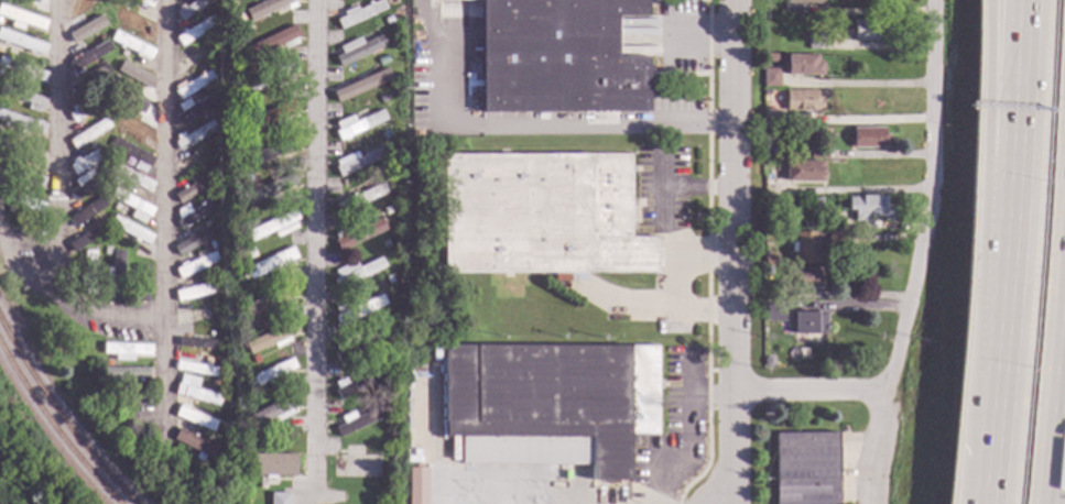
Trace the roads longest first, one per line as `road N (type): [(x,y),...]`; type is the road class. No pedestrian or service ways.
road 1 (residential): [(932,0),(931,196),(874,440),(868,503)]
road 2 (residential): [(734,0),(730,487),(720,503)]
road 3 (motorway): [(983,0),(985,111),(1008,207)]
road 4 (motorway): [(1018,0),(1008,207)]
road 5 (motorway): [(1008,207),(991,374)]
road 6 (residential): [(885,391),(732,395)]
road 7 (motorway): [(991,374),(978,503)]

